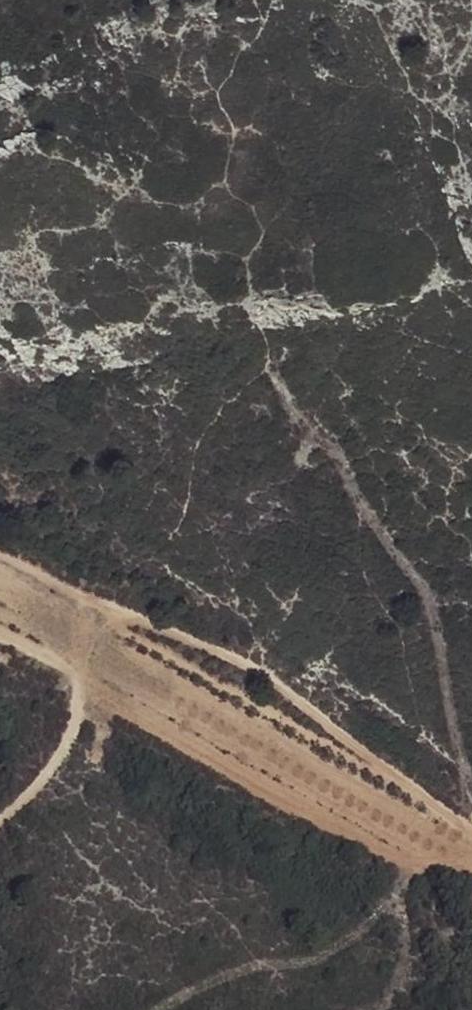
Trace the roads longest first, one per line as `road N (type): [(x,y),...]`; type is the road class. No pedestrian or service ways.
road 1 (track): [(0,819),(54,755),(74,631),(88,611),(111,606),(274,676),(471,820)]
road 2 (track): [(0,542),(111,606)]

